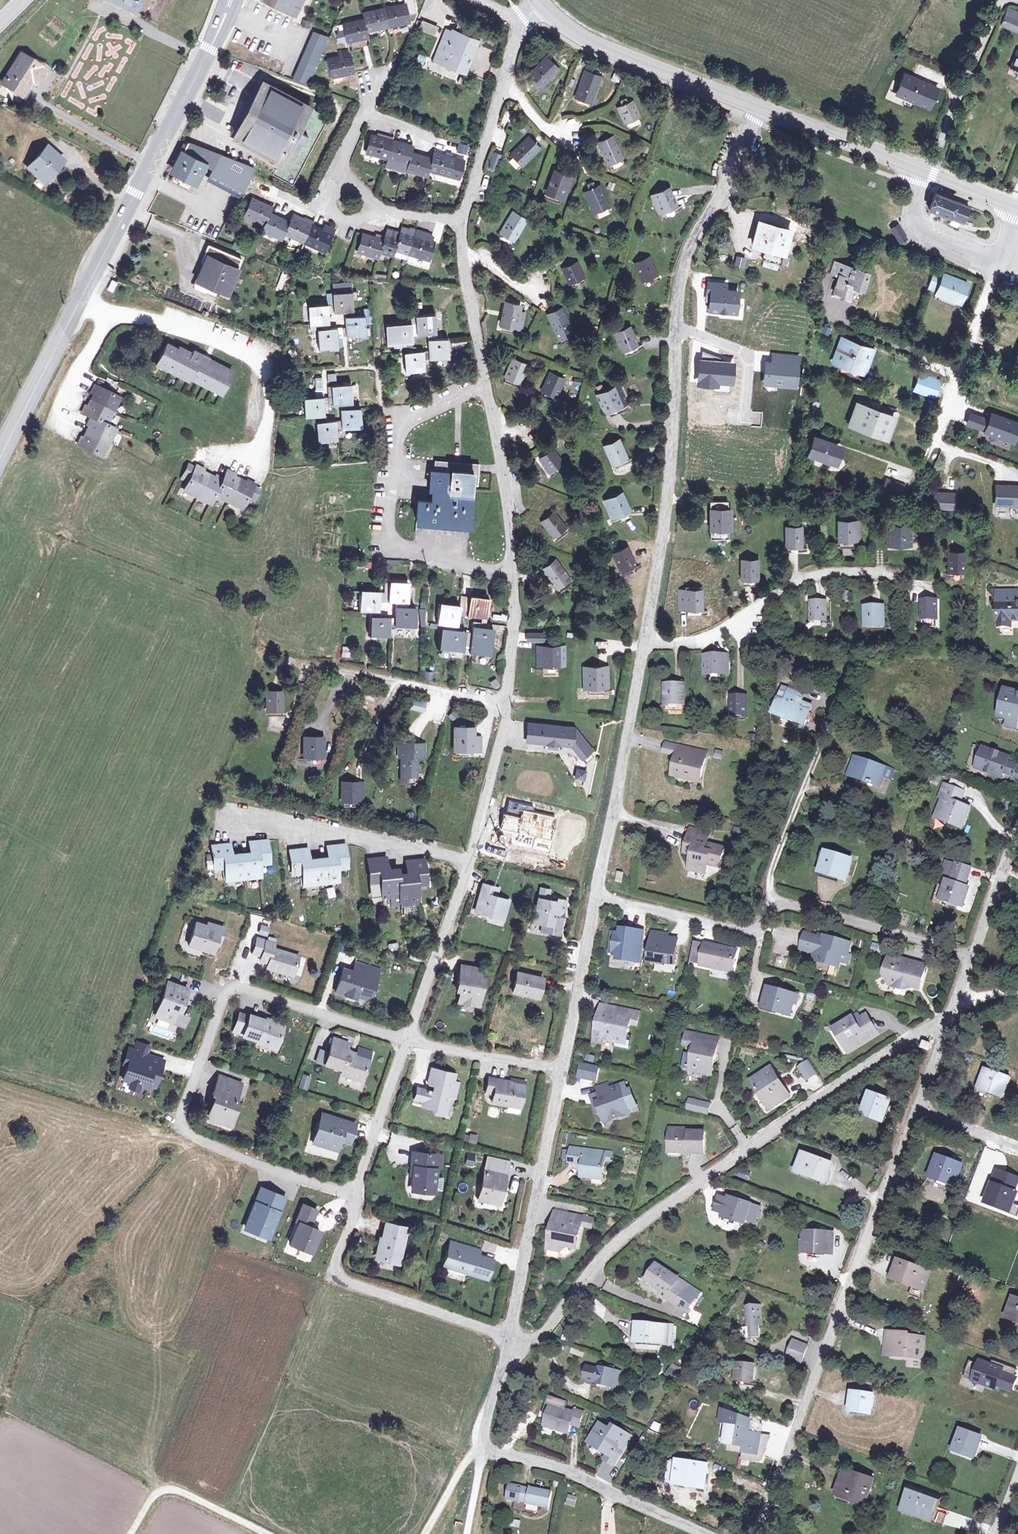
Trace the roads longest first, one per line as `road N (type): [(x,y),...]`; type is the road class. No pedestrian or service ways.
road 1 (residential): [(962,1005),(646,1220),(541,1336),(511,1337)]
road 2 (residential): [(760,108),(683,276),(669,481),(645,640)]
road 3 (residential): [(408,1041),(230,986),(176,1128),(356,1199)]
road 4 (residential): [(917,1105),(758,1533)]
road 5 (residential): [(488,387),(406,421),(389,525),(392,540),(412,554),(513,575)]
road 6 (residential): [(80,300),(110,316),(178,323),(248,348),(263,366),(268,398),(243,474)]
road 7 (secondary): [(80,300),(210,51)]
road 8 (residential): [(562,1070),(511,1337)]
road 9 (residential): [(926,466),(1017,210)]
road 10 (residential): [(356,1199),(332,1276),(511,1337)]
road 11 (residential): [(645,640),(716,637),(817,574),(886,568)]
road 12 (residential): [(645,640),(598,892)]
road 13 (secondary): [(541,1),(606,45),(760,108)]
road 14 (unclassified): [(484,1451),(562,1468),(708,1533)]
road 15 (residential): [(541,1),(525,17),(465,225)]
road 16 (residential): [(471,861),(237,812)]
road 17 (residential): [(507,704),(297,663)]
road 18 (residential): [(779,899),(977,960)]
road 19 (residential): [(598,892),(736,928),(755,924),(779,899)]
road 20 (residential): [(471,861),(408,1041)]
road 21 (residential): [(488,387),(513,575)]
road 22 (residential): [(1005,0),(926,170)]
road 23 (residential): [(598,892),(562,1070)]
road 24 (secondary): [(760,108),(926,170)]
road 25 (secondary): [(0,456),(80,300)]
road 26 (residential): [(408,1041),(356,1199)]
road 27 (track): [(131,1533),(161,1487),(261,1533)]
road 28 (residential): [(465,225),(465,272),(488,387)]
road 29 (residential): [(507,704),(471,861)]
road 30 (residential): [(408,1041),(562,1070)]
road 31 (residential): [(779,899),(767,882),(817,759)]
road 32 (residential): [(1017,833),(977,960)]
road 33 (residential): [(513,575),(507,704)]

